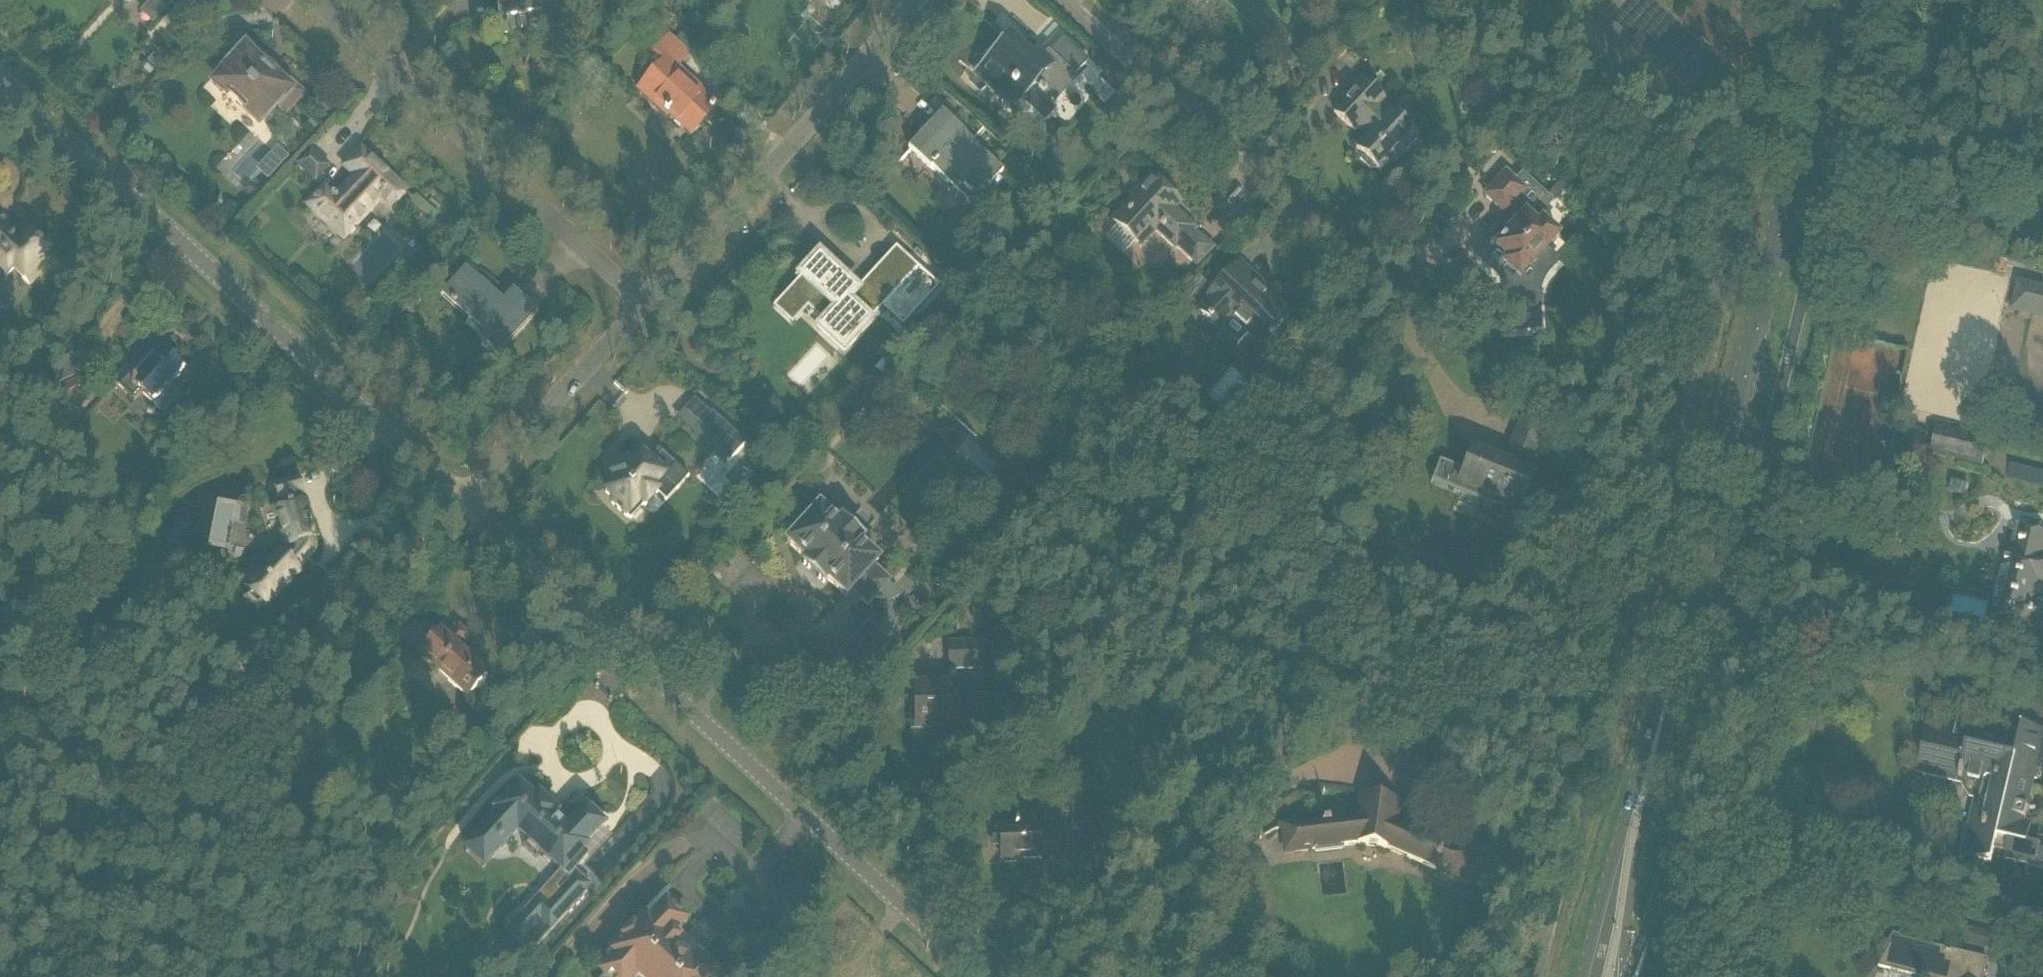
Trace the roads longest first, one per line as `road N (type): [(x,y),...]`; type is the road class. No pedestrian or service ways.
road 1 (secondary): [(1656,741),(1833,0)]
road 2 (residential): [(982,976),(462,498)]
road 3 (track): [(36,976),(109,904),(183,774),(228,731),(301,633),(462,498)]
road 4 (residential): [(462,498),(0,76)]
road 5 (residential): [(645,302),(314,0)]
road 6 (residential): [(645,302),(914,0)]
road 7 (residential): [(1346,258),(1066,0)]
road 8 (residential): [(462,498),(645,302)]
road 9 (secondary): [(1656,741),(1614,853),(1581,976)]
road 10 (secondary): [(1620,976),(1656,741)]

